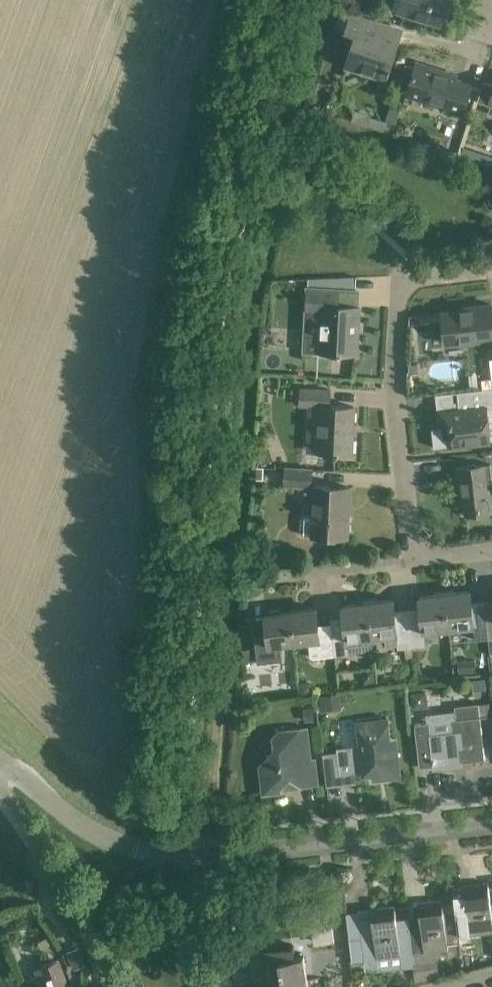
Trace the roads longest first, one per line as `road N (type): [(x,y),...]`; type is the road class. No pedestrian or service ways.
road 1 (tertiary): [(0,763),(77,823),(163,856),(491,825)]
road 2 (residential): [(417,556),(395,396),(399,296),(406,281),(491,269)]
road 3 (unclassified): [(120,986),(0,767)]
road 4 (residential): [(292,573),(417,556)]

